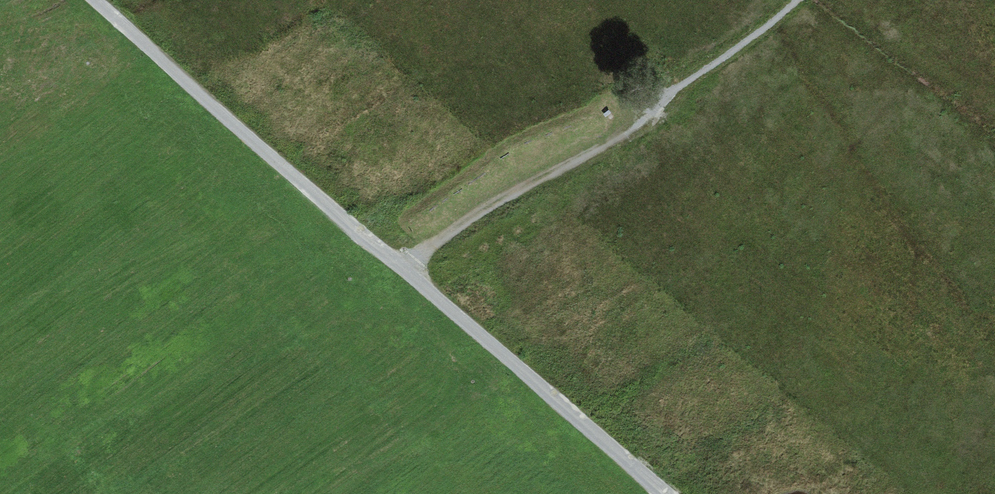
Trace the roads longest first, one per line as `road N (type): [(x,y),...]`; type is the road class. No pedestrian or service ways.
road 1 (track): [(95,0),(664,493)]
road 2 (track): [(797,0),(674,90),(633,131),(492,203),(403,270)]

